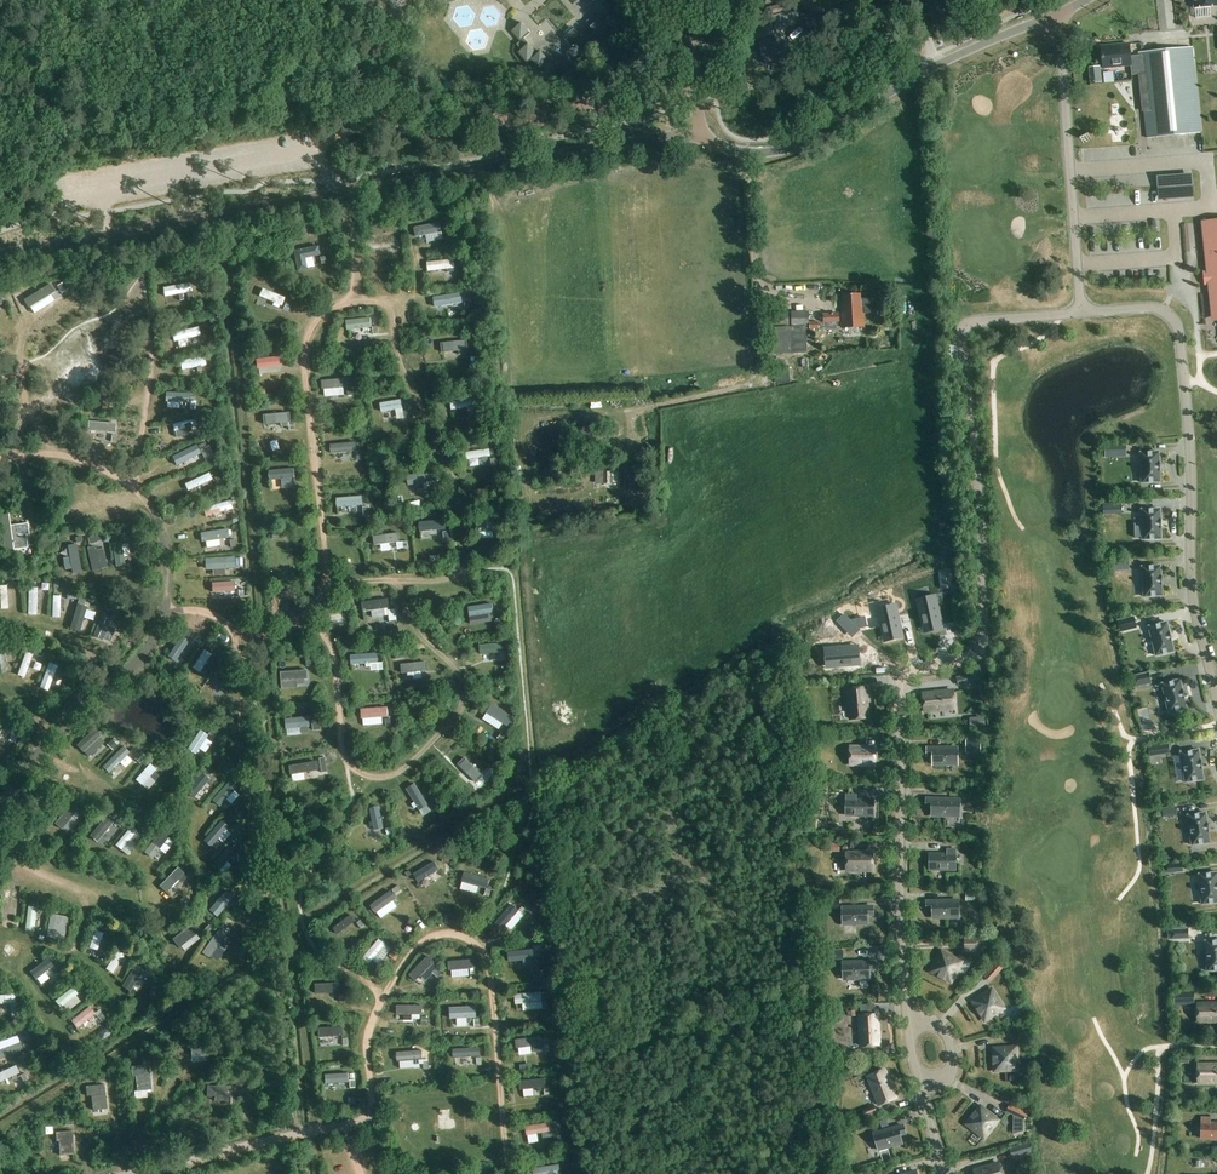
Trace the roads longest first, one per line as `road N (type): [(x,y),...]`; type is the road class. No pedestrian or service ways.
road 1 (track): [(352,234),(356,288),(320,317),(305,346),(325,567),(323,590),(298,622),(333,650),(349,765),(391,776),(457,715),(459,676),(420,635),(396,580),(338,585)]
road 2 (residential): [(907,1009),(900,679),(984,646),(965,327),(1081,311)]
road 3 (unclassified): [(0,254),(695,136)]
road 4 (track): [(0,377),(19,380),(51,450),(105,470),(150,506),(166,545),(168,580),(148,649),(70,718),(0,816)]
road 5 (track): [(510,1173),(491,970),(482,949),(464,937),(426,939),(400,967),(370,1023),(369,1116),(346,1123)]
road 6 (residential): [(1216,701),(1193,594),(1194,487),(1179,327),(1152,306),(1081,311)]
road 7 (track): [(457,571),(511,570),(532,789),(530,818),(505,885),(469,940)]
road 8 (track): [(396,580),(457,571),(455,487),(398,359),(388,306),(333,308)]
road 9 (unclassified): [(695,136),(746,152),(794,146),(948,60),(1053,16)]
road 10 (residential): [(1081,311),(1053,16)]
road 11 (track): [(349,765),(352,806),(307,877),(301,917),(312,945),(381,1003)]
road 12 (track): [(361,1173),(346,1123),(130,1173)]
road 13 (track): [(134,489),(151,371),(143,276)]
road 14 (track): [(298,622),(248,638),(200,610),(165,611)]
road 15 (unclassified): [(695,136),(680,0)]

